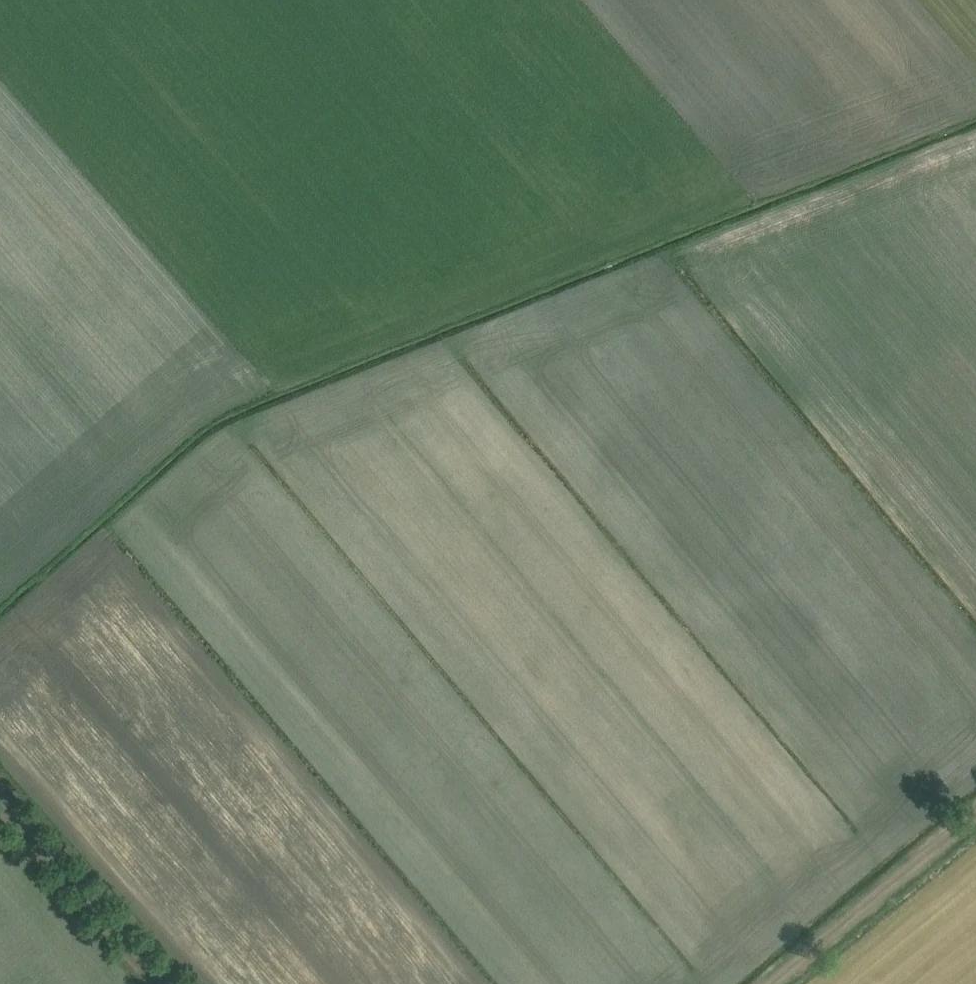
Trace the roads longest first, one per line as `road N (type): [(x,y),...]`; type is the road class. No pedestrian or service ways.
road 1 (track): [(975,816),(776,983)]
road 2 (unclassified): [(166,983),(0,794)]

